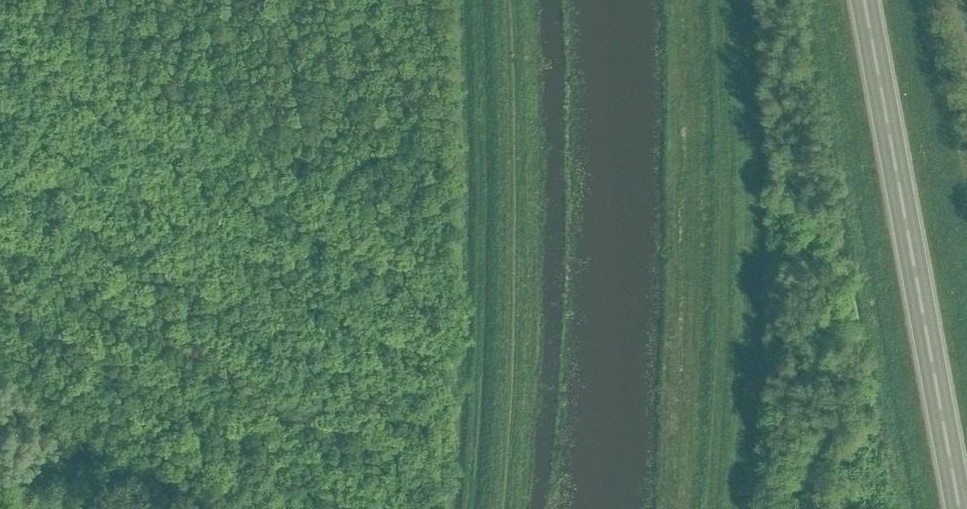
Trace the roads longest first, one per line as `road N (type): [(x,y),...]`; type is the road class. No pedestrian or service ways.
road 1 (trunk): [(961,508),(866,0)]

